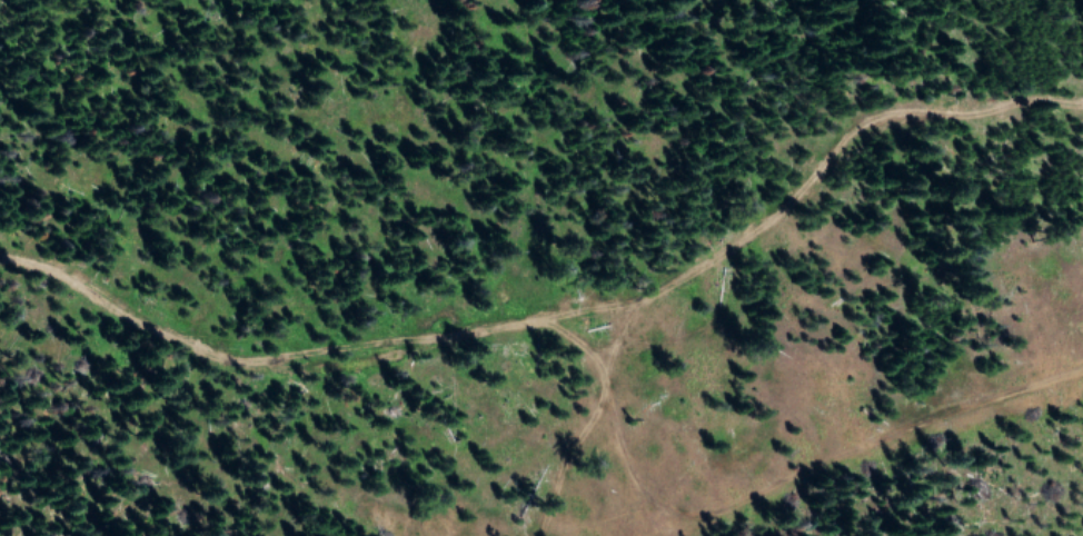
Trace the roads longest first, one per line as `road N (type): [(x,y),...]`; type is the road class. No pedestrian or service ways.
road 1 (residential): [(1082,289),(1036,290),(875,338),(441,535)]
road 2 (residential): [(211,535),(0,427)]

